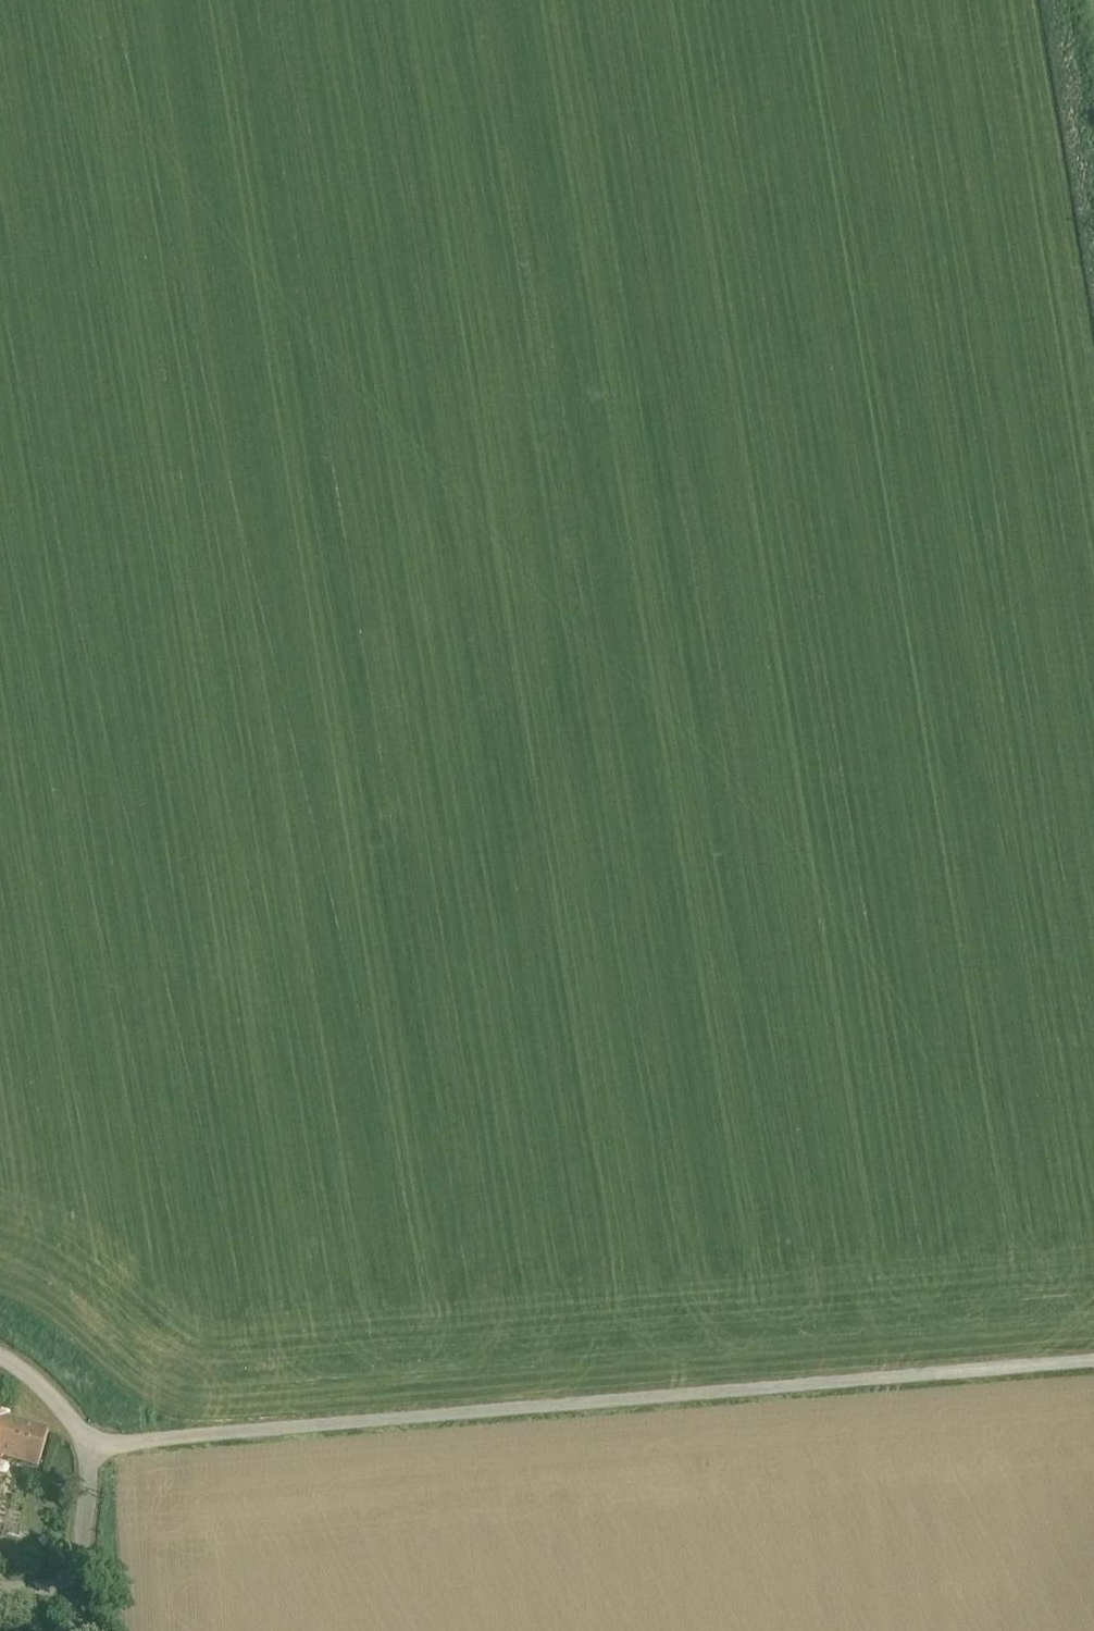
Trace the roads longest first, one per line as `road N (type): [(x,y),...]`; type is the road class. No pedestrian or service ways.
road 1 (unclassified): [(1093,1362),(90,1451)]
road 2 (unclassified): [(90,1451),(71,1630)]
road 3 (unclassified): [(90,1451),(36,1385),(0,1365)]

